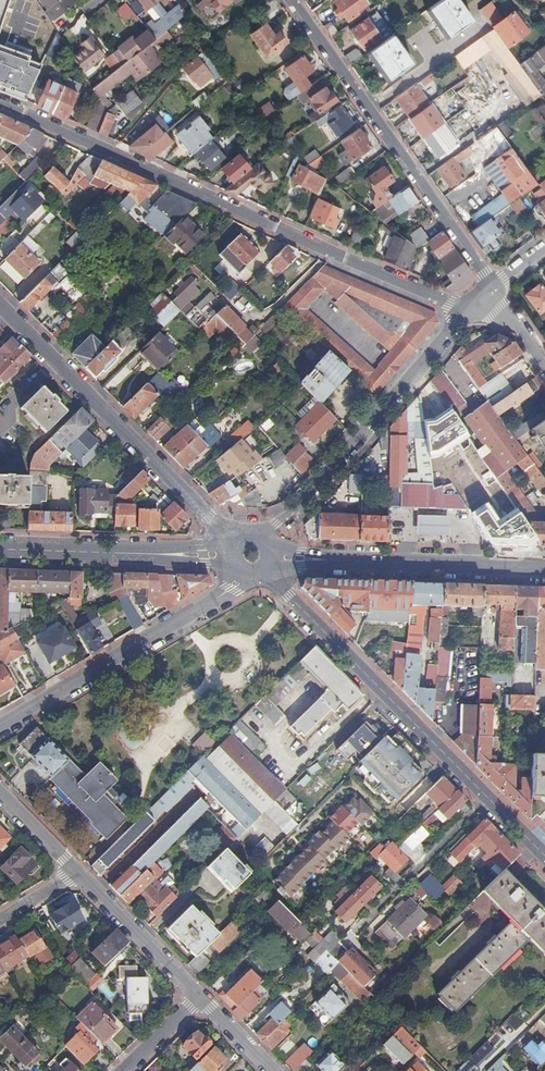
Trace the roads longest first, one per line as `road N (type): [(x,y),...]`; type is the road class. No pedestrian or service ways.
road 1 (residential): [(469,313),(0,104)]
road 2 (residential): [(291,0),(489,290)]
road 3 (residential): [(0,305),(238,543)]
road 4 (tertiary): [(264,569),(485,796)]
road 5 (residential): [(469,313),(258,539)]
road 6 (residential): [(0,726),(231,589),(243,572)]
road 7 (secondary): [(544,567),(270,557)]
road 8 (secondary): [(233,555),(0,550)]
road 9 (residential): [(485,796),(358,928)]
road 10 (residential): [(201,997),(78,872)]

